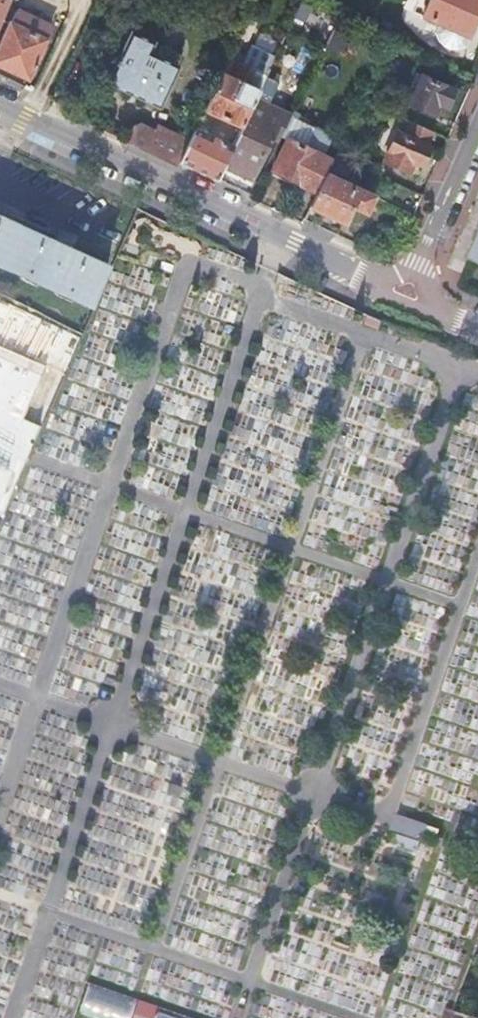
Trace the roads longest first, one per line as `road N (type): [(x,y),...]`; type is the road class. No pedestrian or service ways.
road 1 (residential): [(0,106),(354,274)]
road 2 (residential): [(418,263),(477,129)]
road 3 (residential): [(354,274),(381,293),(463,322)]

